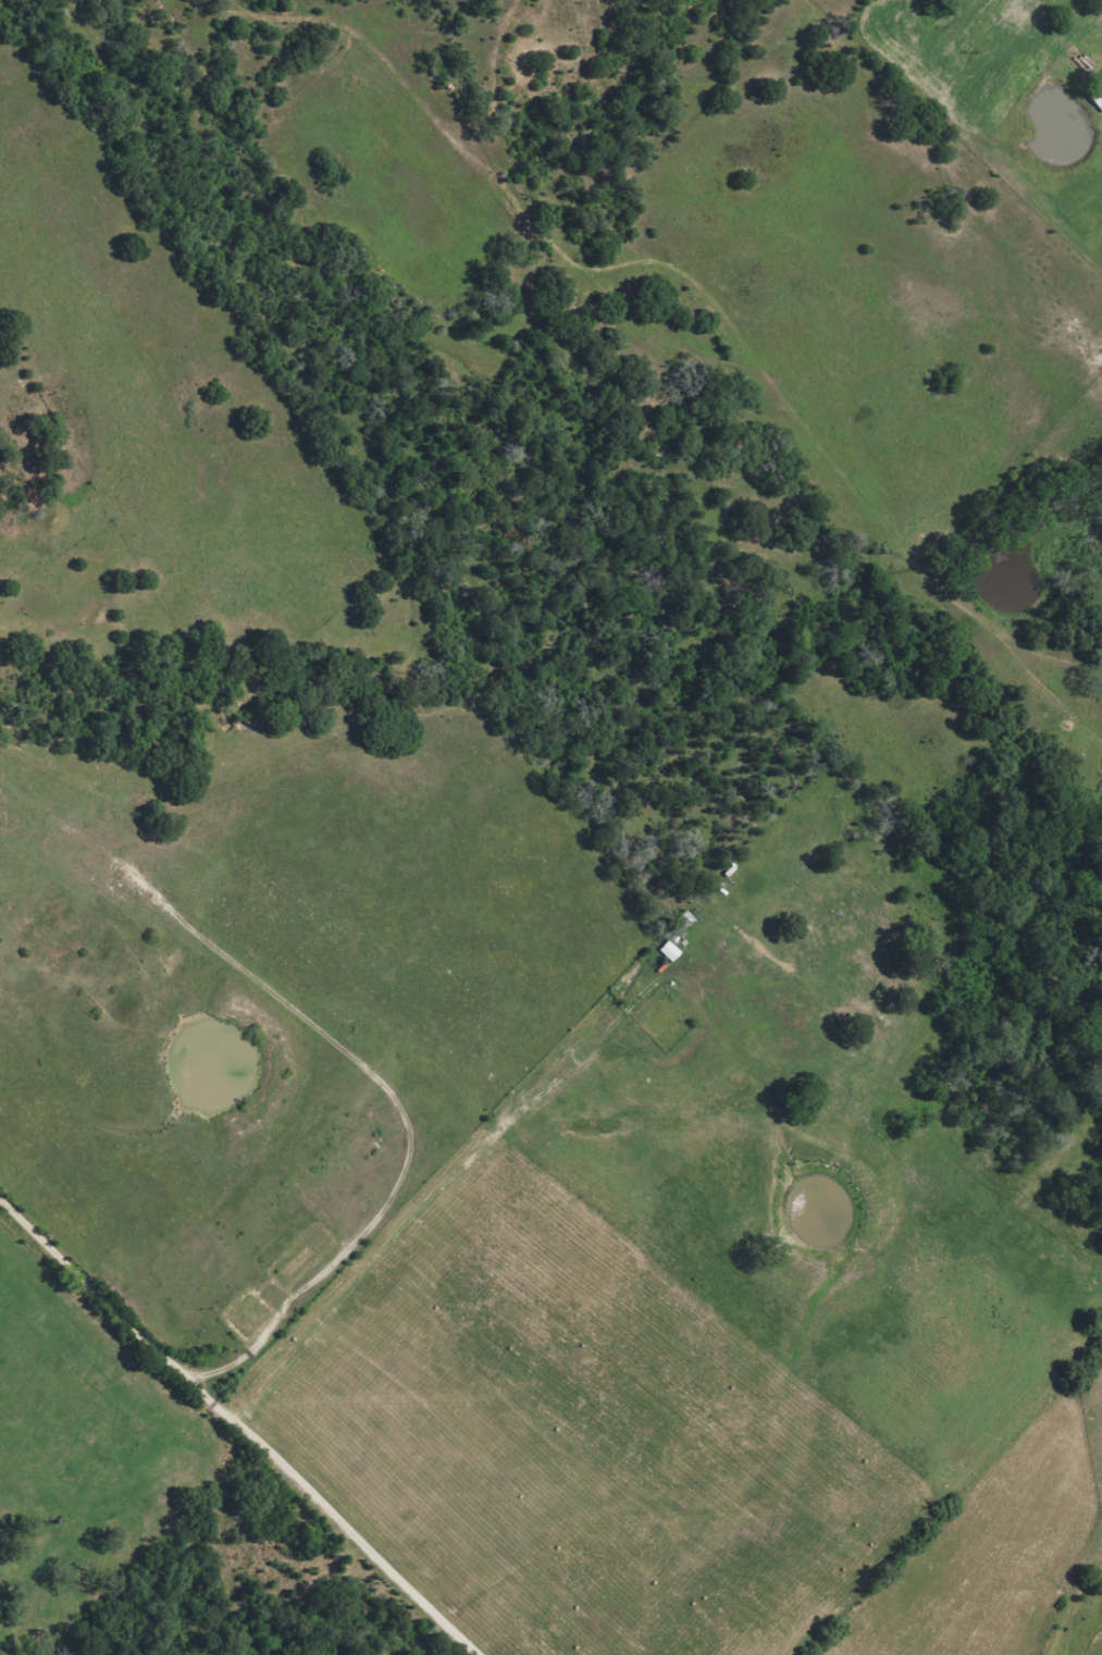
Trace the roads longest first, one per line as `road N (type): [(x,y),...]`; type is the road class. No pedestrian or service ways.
road 1 (residential): [(1101,811),(1053,725),(919,596),(780,536),(673,407),(657,359),(540,219),(475,73),(387,0)]
road 2 (residential): [(0,1200),(210,1403)]

